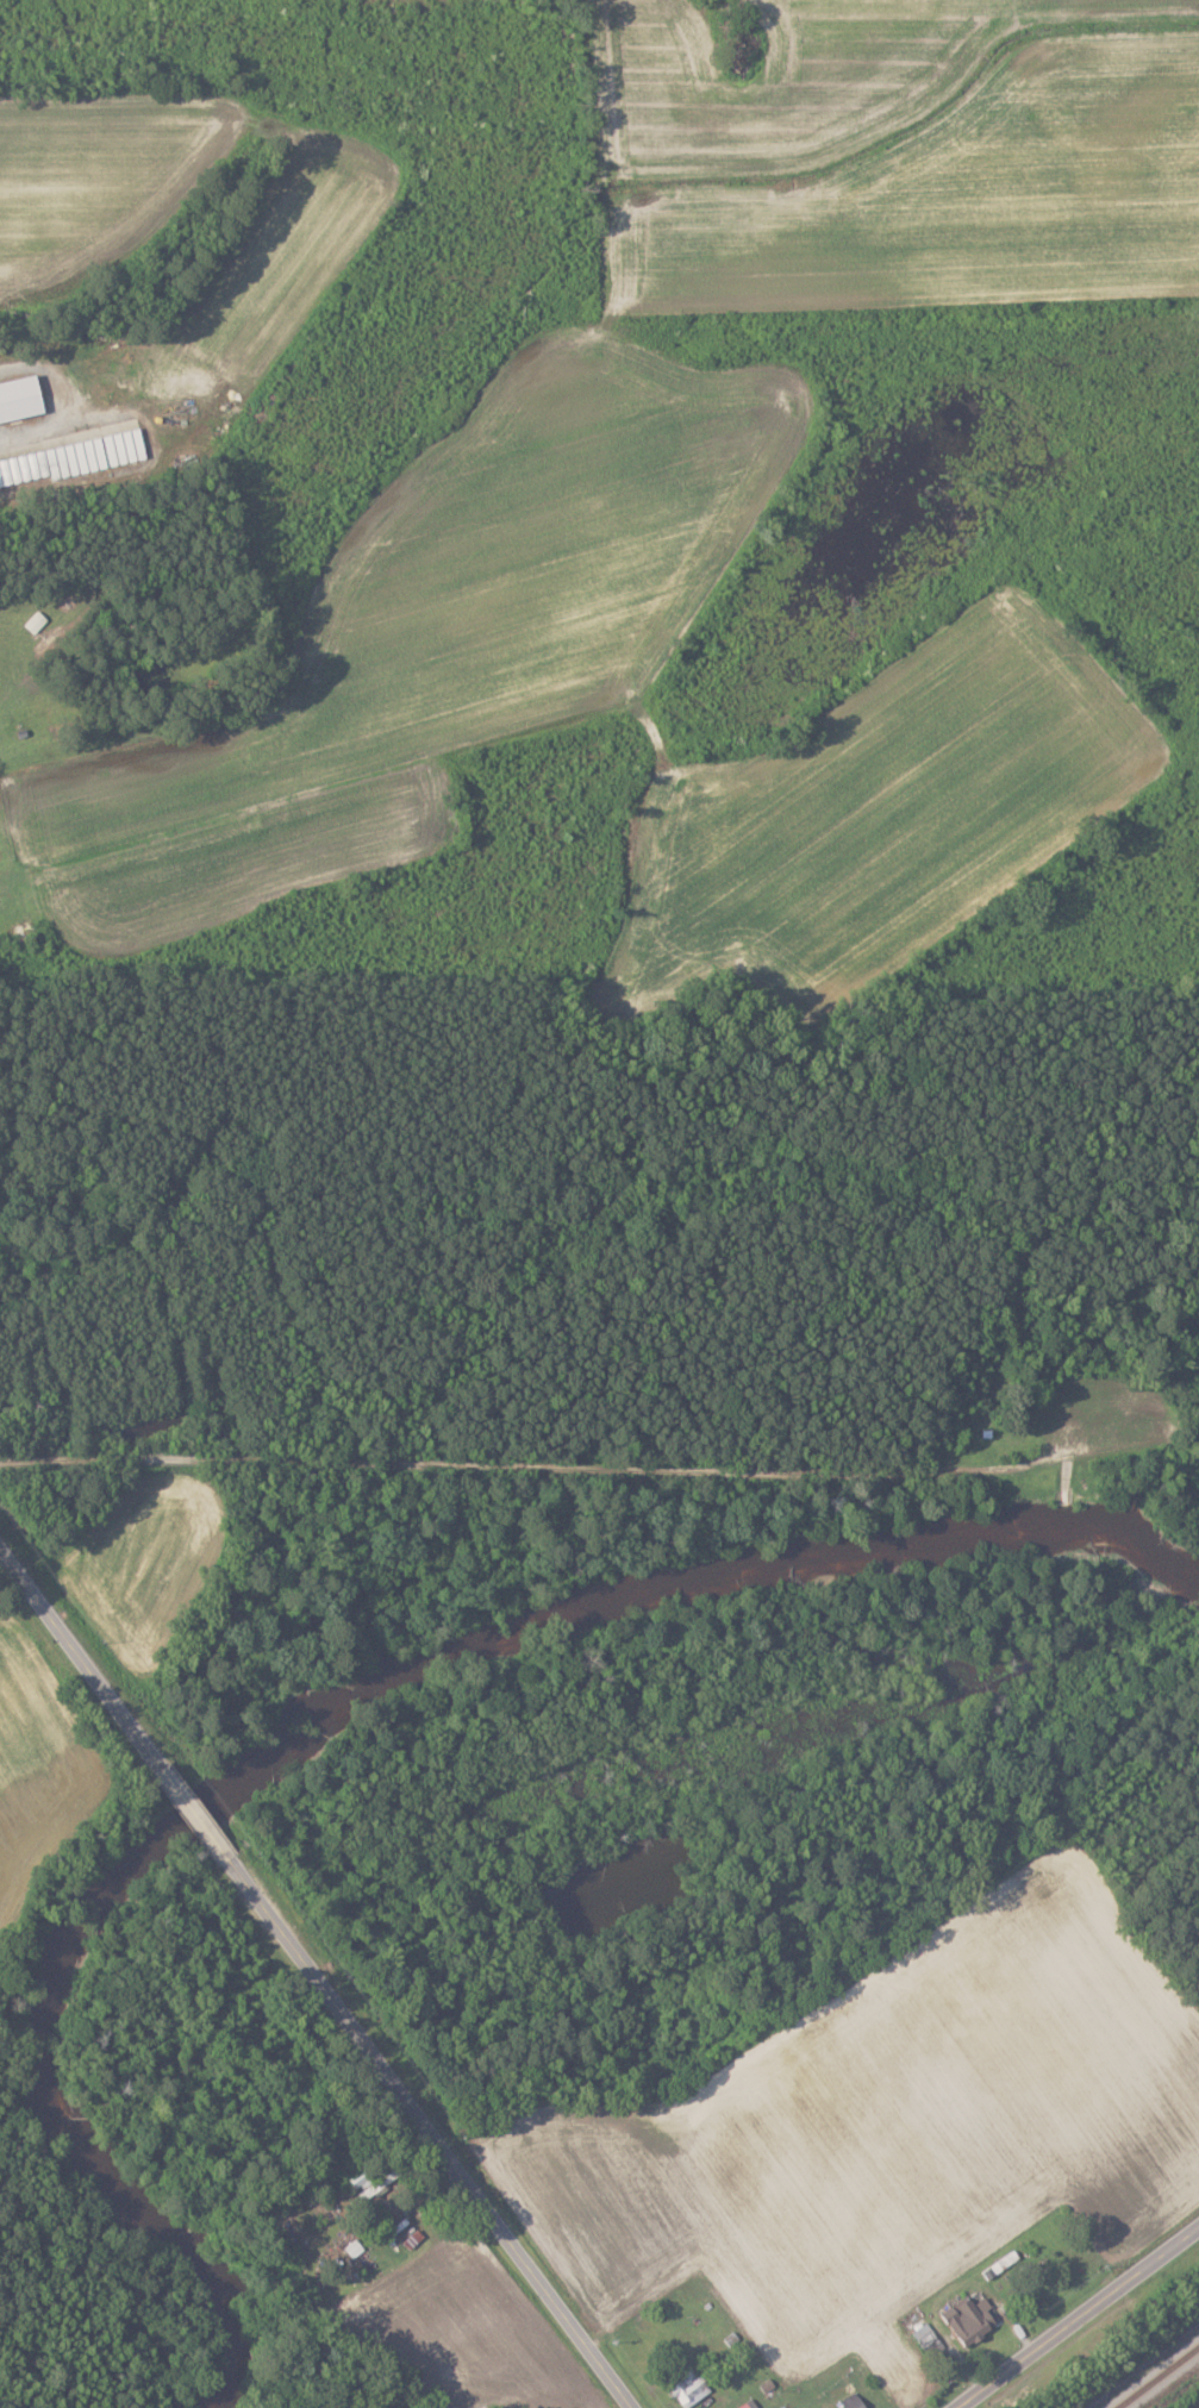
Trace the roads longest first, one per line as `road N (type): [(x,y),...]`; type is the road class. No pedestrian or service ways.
road 1 (residential): [(635,2407),(243,1871)]
road 2 (primary): [(952,2407),(1198,2222)]
road 3 (residential): [(162,1769),(0,1537)]
road 4 (residential): [(243,1871),(162,1769)]

